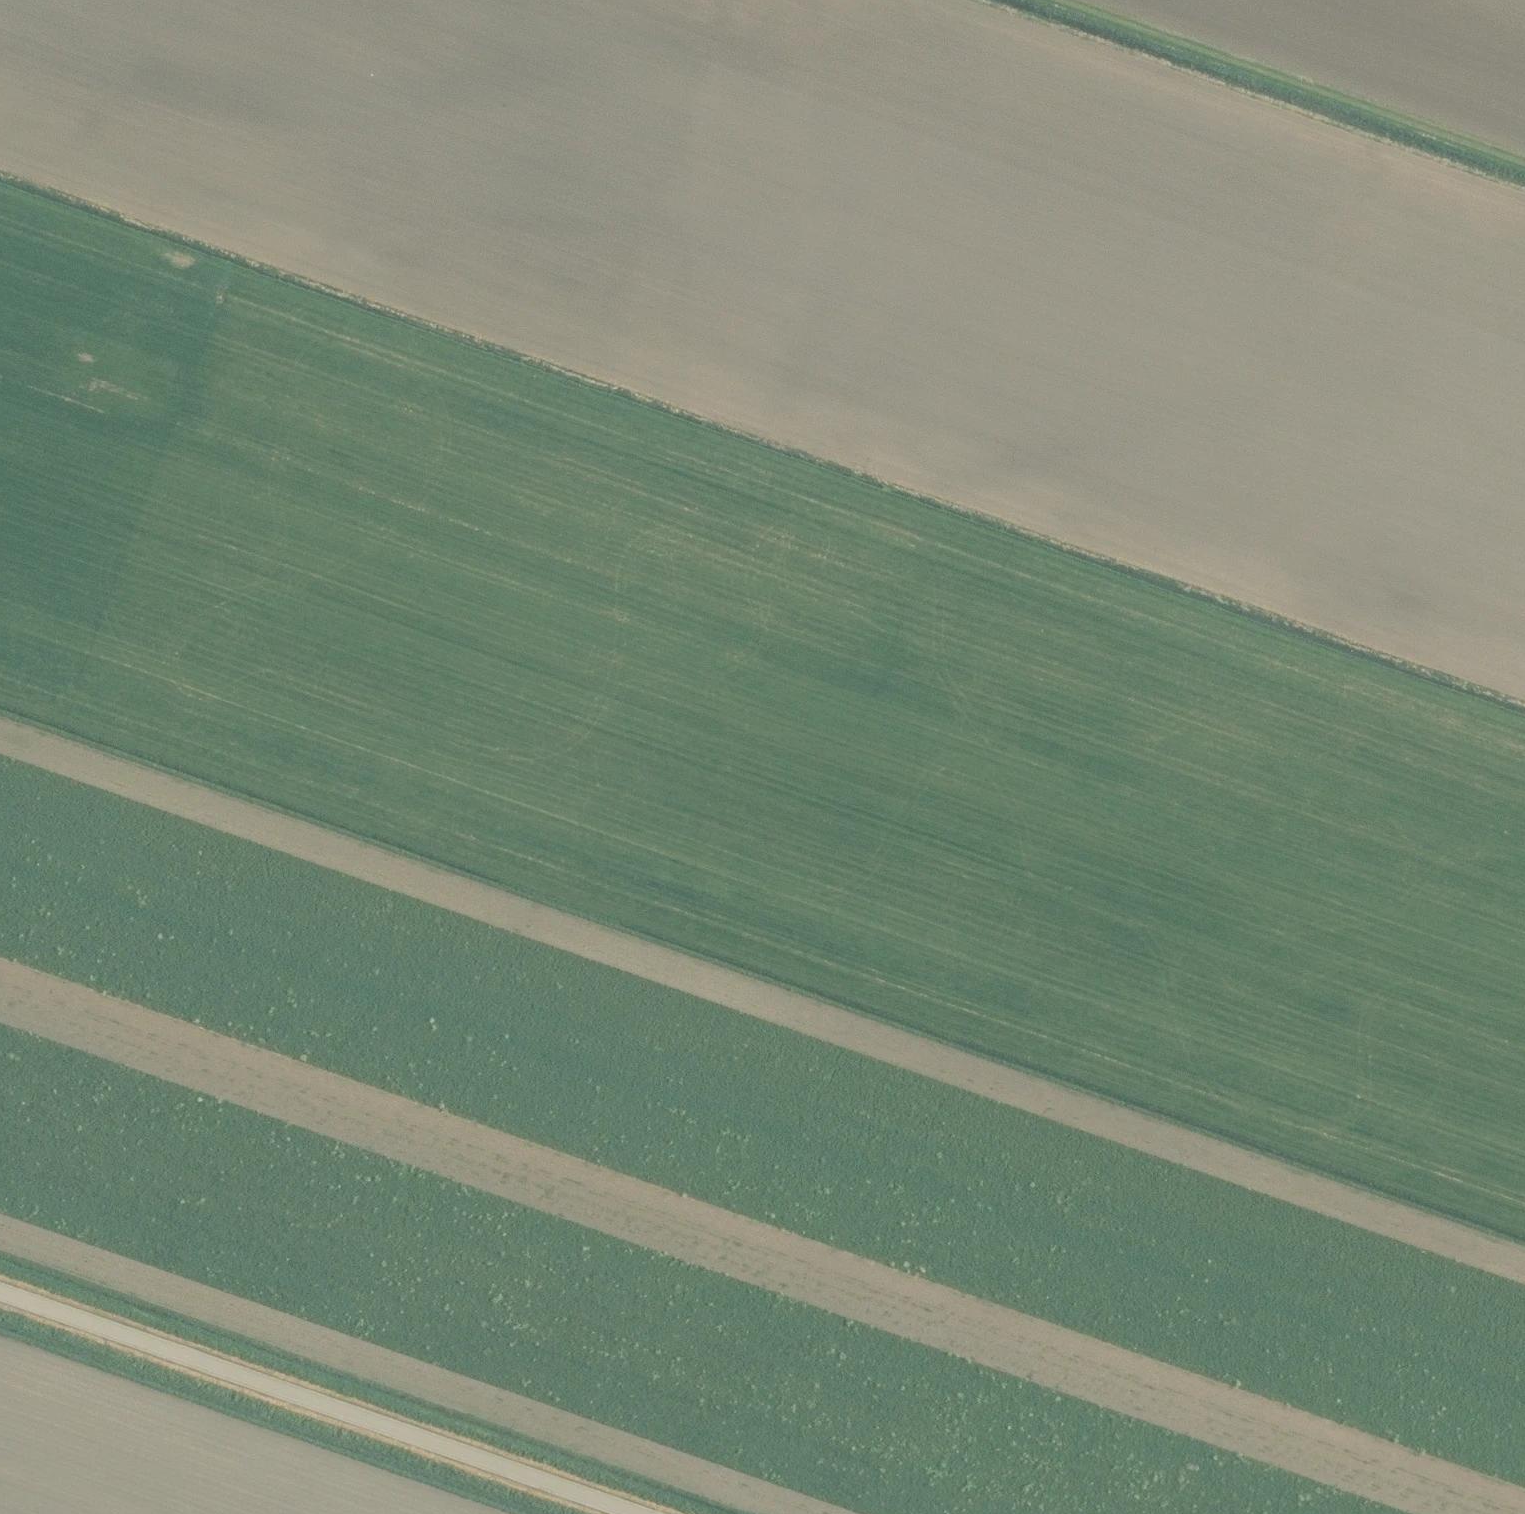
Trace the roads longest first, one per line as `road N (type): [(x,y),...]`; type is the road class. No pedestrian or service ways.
road 1 (unclassified): [(638,1513),(0,1292)]

